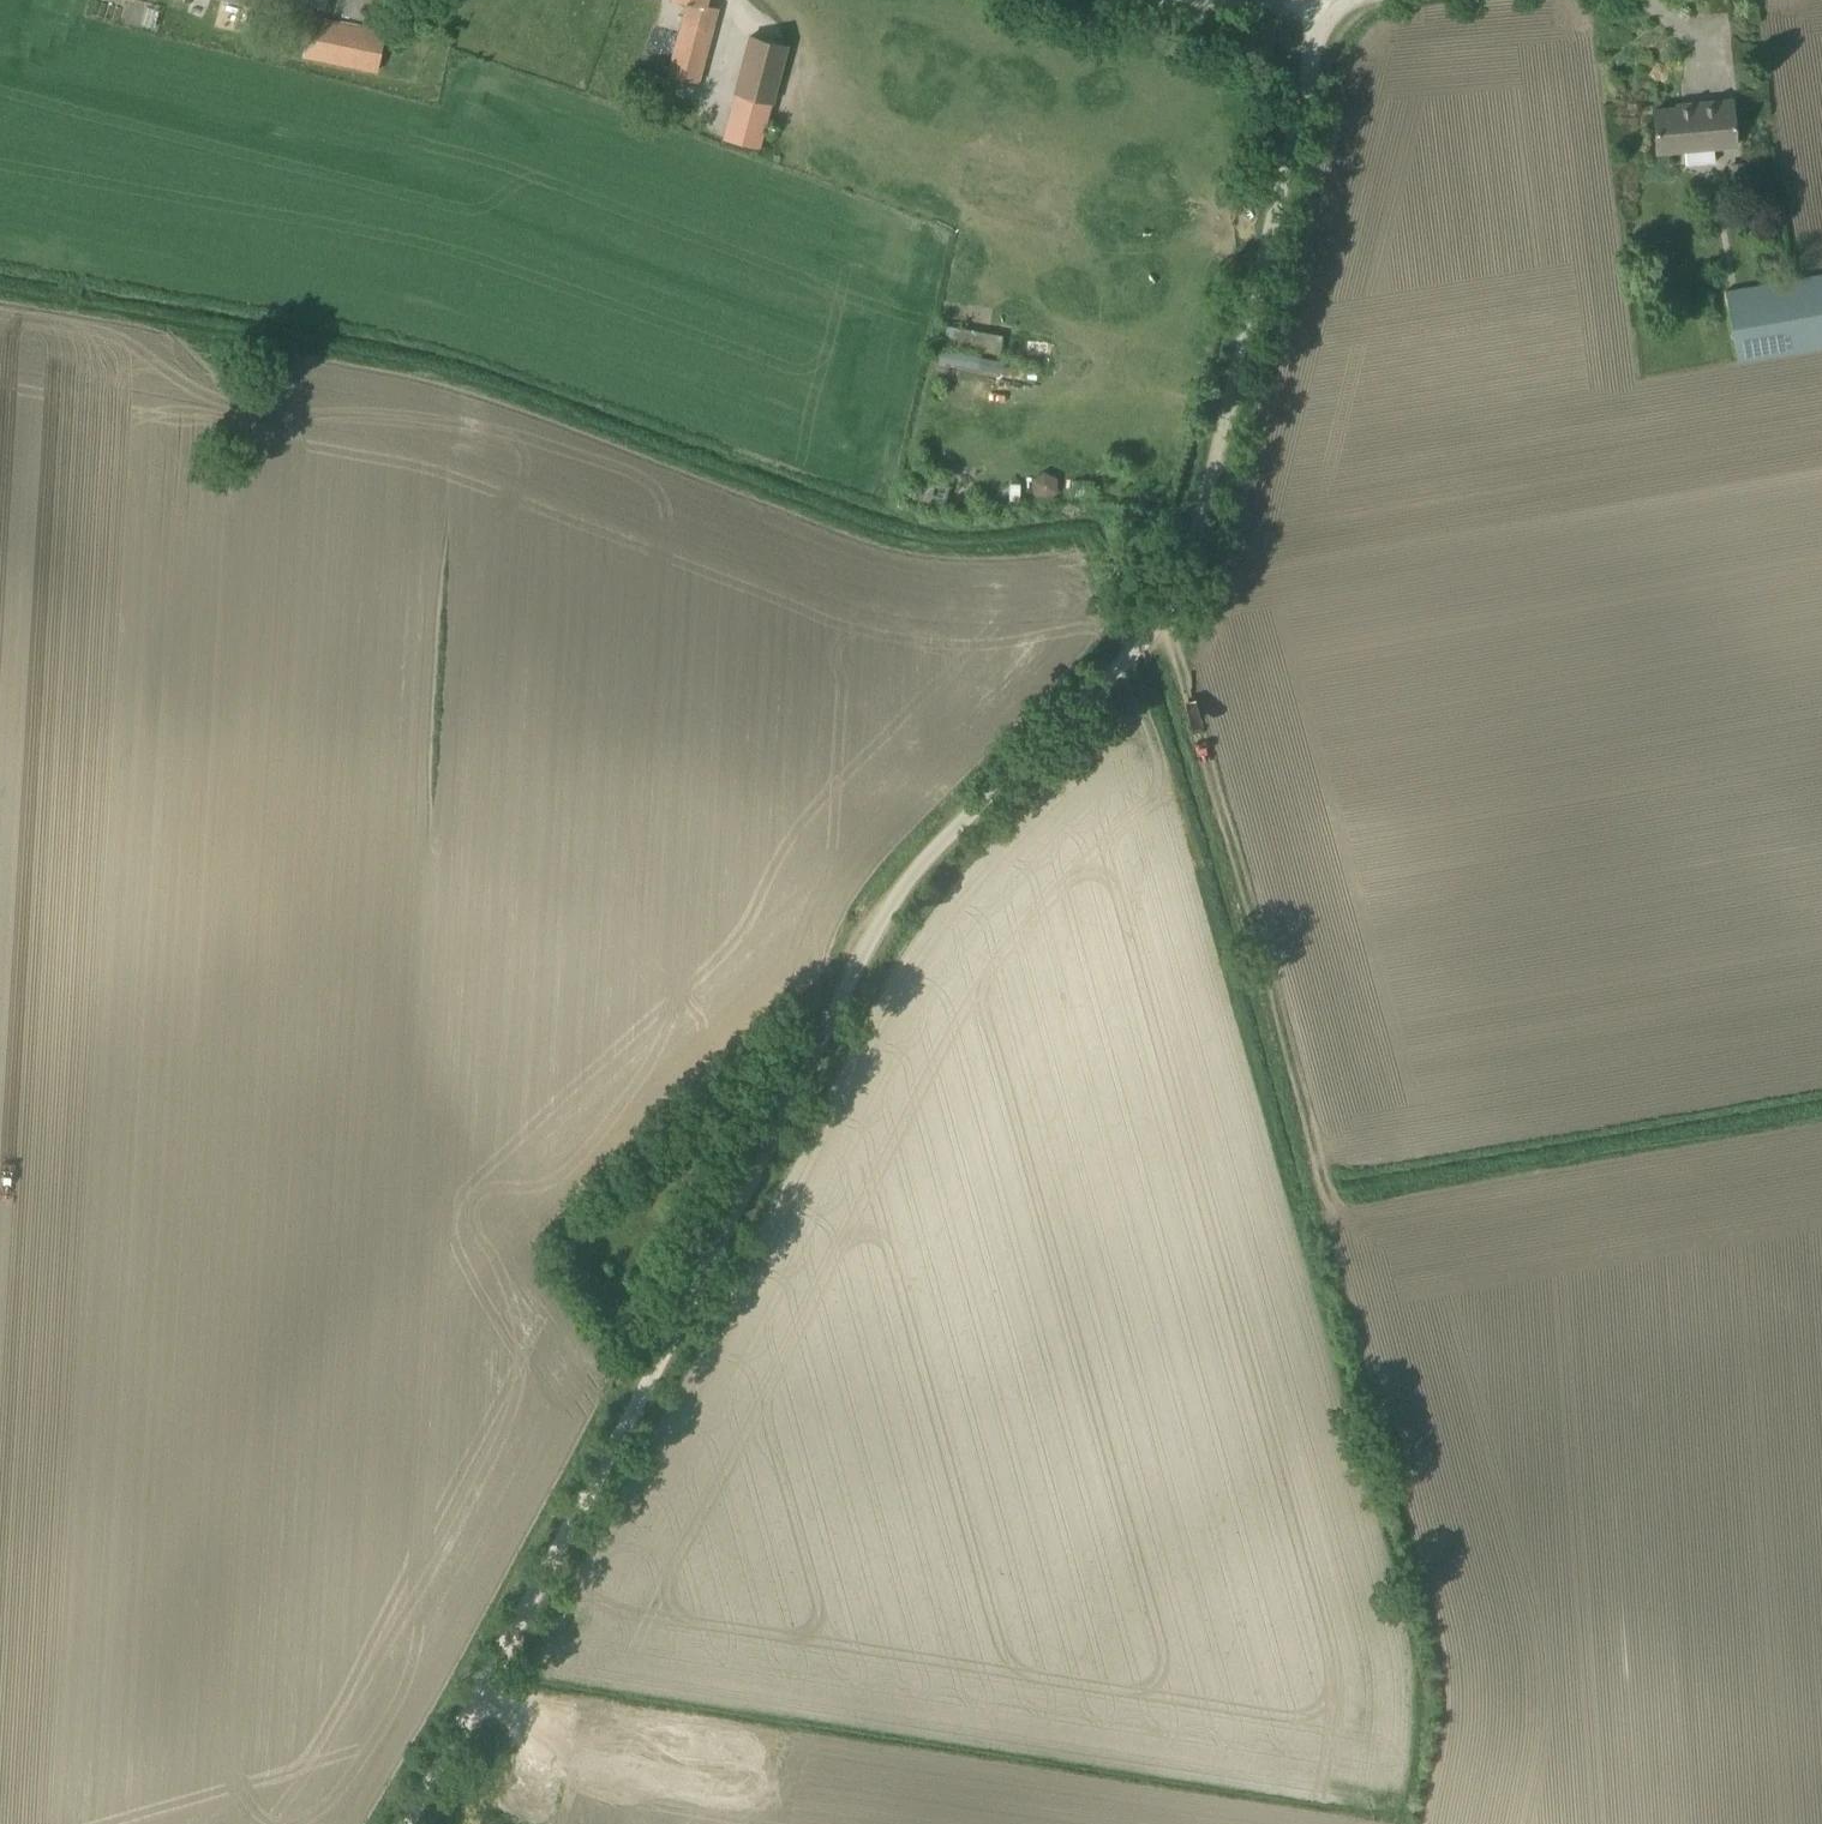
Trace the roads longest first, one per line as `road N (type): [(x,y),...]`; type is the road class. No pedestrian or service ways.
road 1 (unclassified): [(406,1823),(623,1427),(890,902),(1127,661),(1164,607),(1216,478),(1322,0)]

